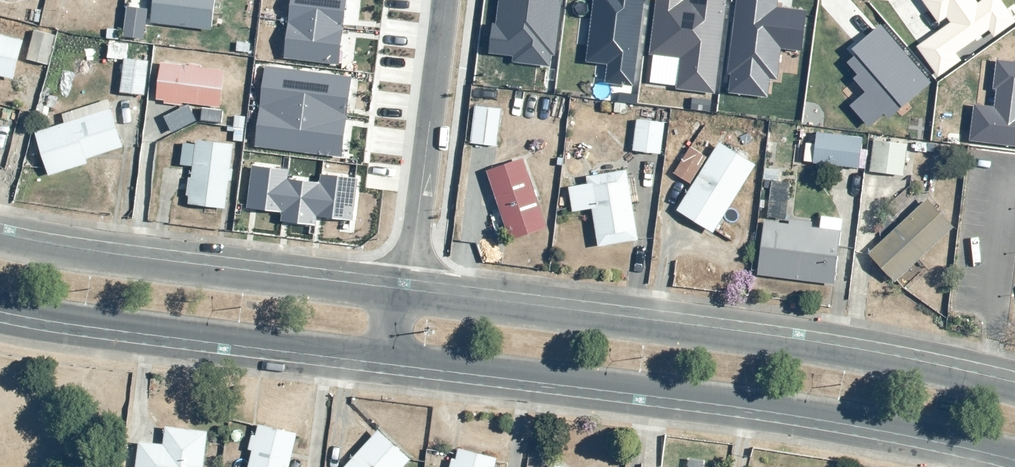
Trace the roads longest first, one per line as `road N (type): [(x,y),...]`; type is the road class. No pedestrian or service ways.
road 1 (residential): [(1014,449),(777,402),(391,356)]
road 2 (residential): [(398,299),(794,348),(1014,392)]
road 3 (residential): [(0,242),(398,299)]
road 4 (residential): [(391,356),(0,301)]
road 5 (residential): [(398,299),(412,269),(446,0)]

